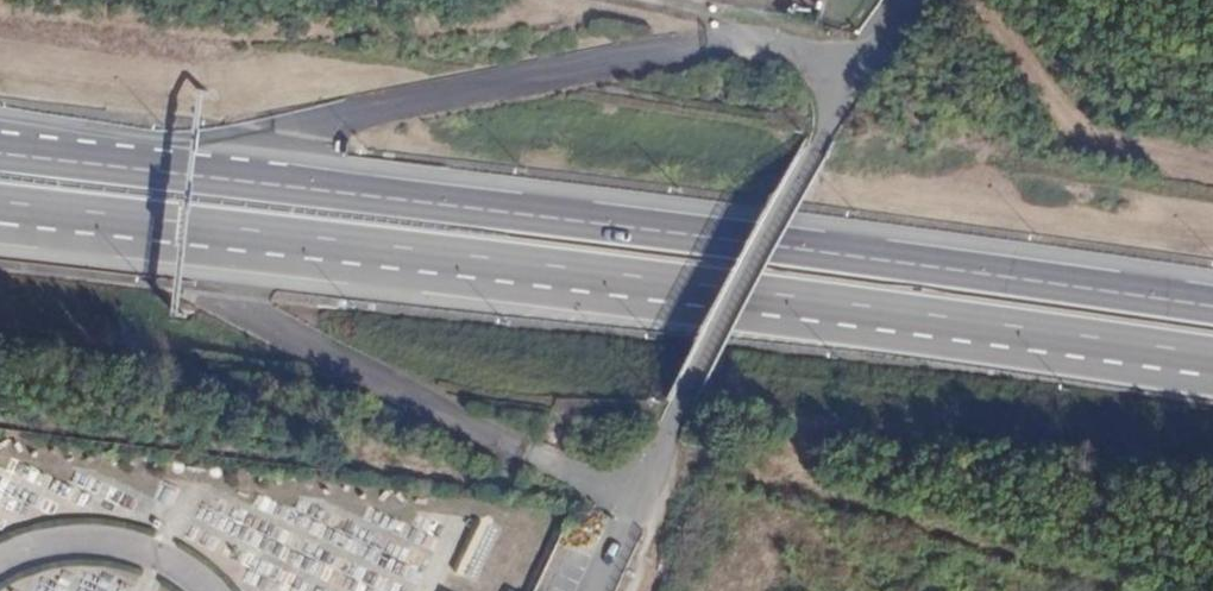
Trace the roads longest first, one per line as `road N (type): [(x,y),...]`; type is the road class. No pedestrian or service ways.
road 1 (motorway): [(14,216),(1212,359)]
road 2 (motorway): [(1212,313),(21,149)]
road 3 (track): [(972,0),(1080,131),(1212,152)]
road 4 (residential): [(923,0),(832,143)]

